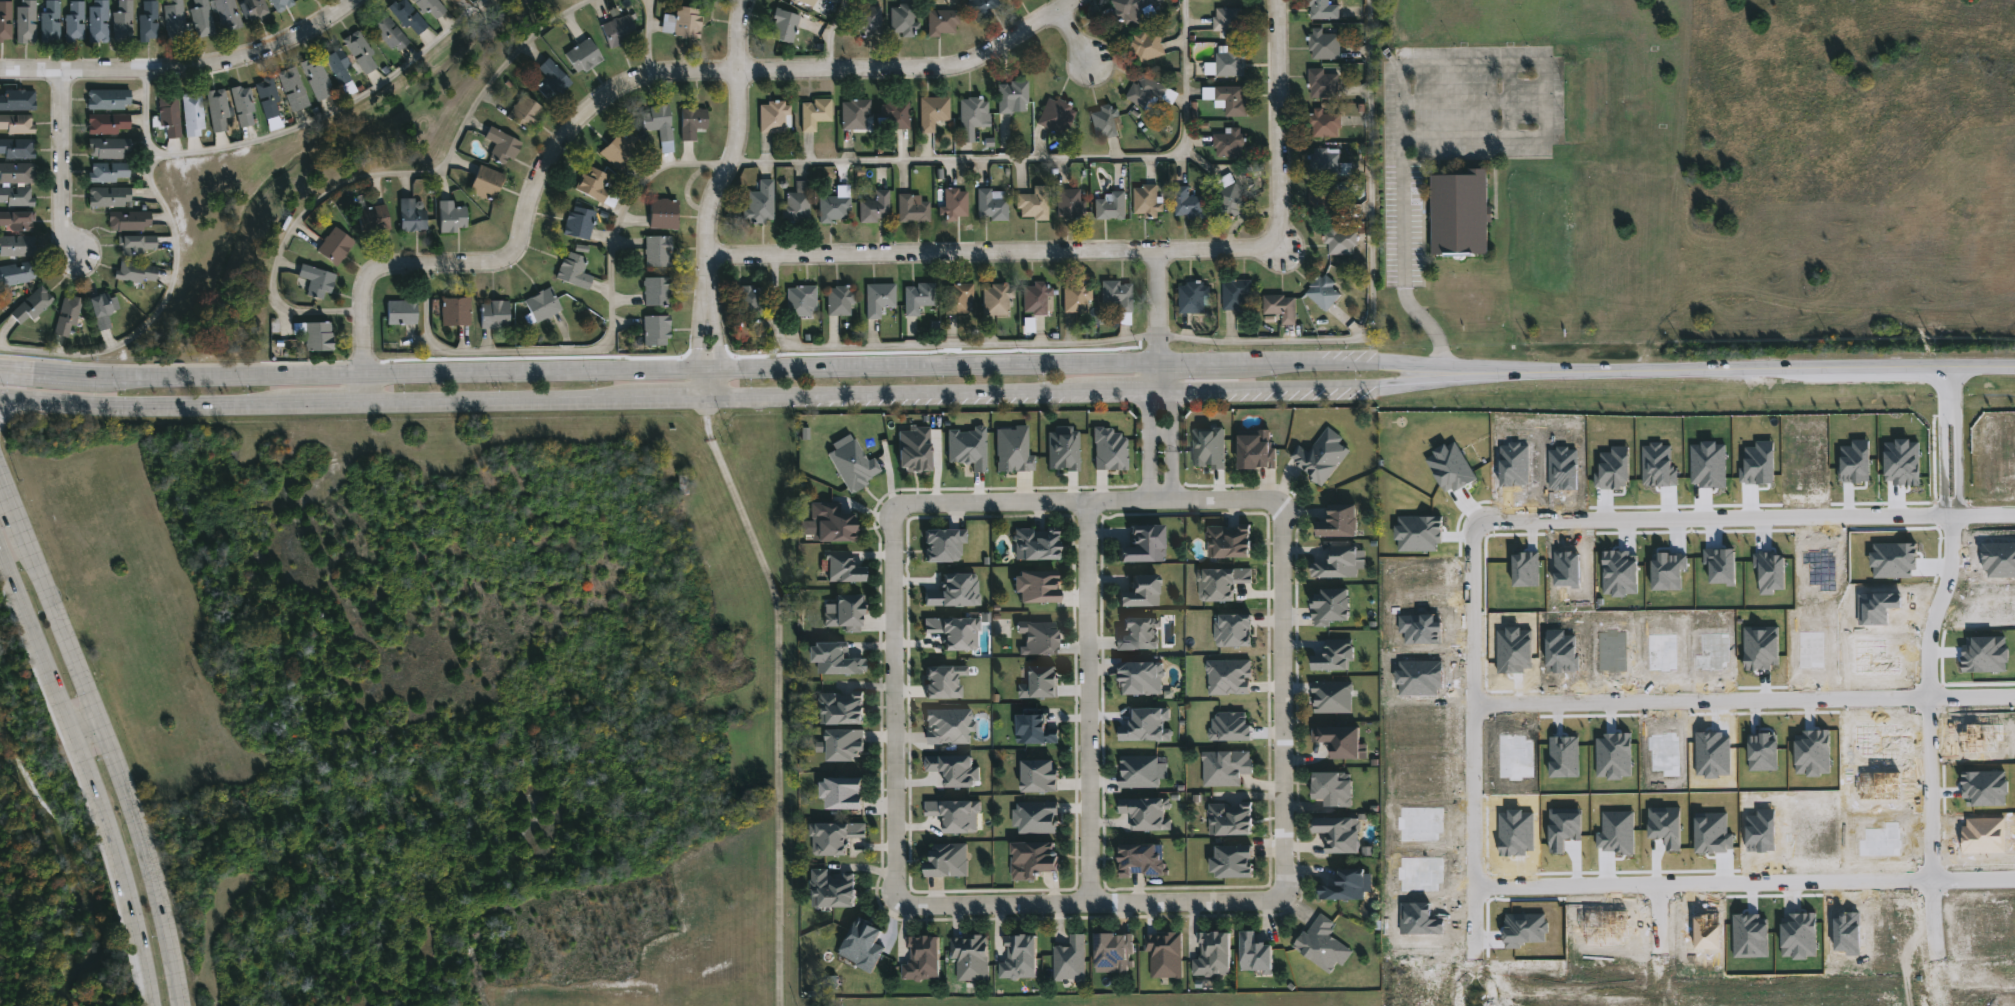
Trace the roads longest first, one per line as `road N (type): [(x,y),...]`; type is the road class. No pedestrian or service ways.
road 1 (secondary): [(0,397),(121,405),(1365,388),(1460,371)]
road 2 (secondary): [(1160,364),(99,378)]
road 3 (residential): [(1084,0),(945,75),(676,77),(627,88),(559,147),(512,261),(398,270),(367,290),(366,403)]
road 4 (residential): [(1282,224),(1272,245),(1255,252),(709,261)]
road 5 (secondary): [(182,1005),(133,813),(0,482)]
road 6 (secondary): [(2014,368),(1460,371)]
road 7 (secondary): [(0,552),(94,780),(153,1005)]
road 8 (residential): [(1085,504),(1090,901)]
road 9 (residential): [(1288,901),(1283,504)]
road 10 (residential): [(896,504),(900,900)]
road 11 (residential): [(900,900),(1288,901)]
road 12 (residential): [(1283,504),(896,504)]
road 13 (residential): [(0,72),(64,79),(226,67),(294,44),(357,0)]
road 14 (residential): [(708,300),(711,218),(739,149),(739,55),(749,0)]
road 15 (residential): [(1278,0),(1282,224)]
road 16 (residential): [(64,79),(65,233),(79,263)]
road 17 (secondary): [(1460,371),(1291,362)]
road 18 (residential): [(1160,364),(1146,391),(1146,483),(1162,504)]
road 19 (residential): [(1162,504),(1171,451),(1160,364)]

